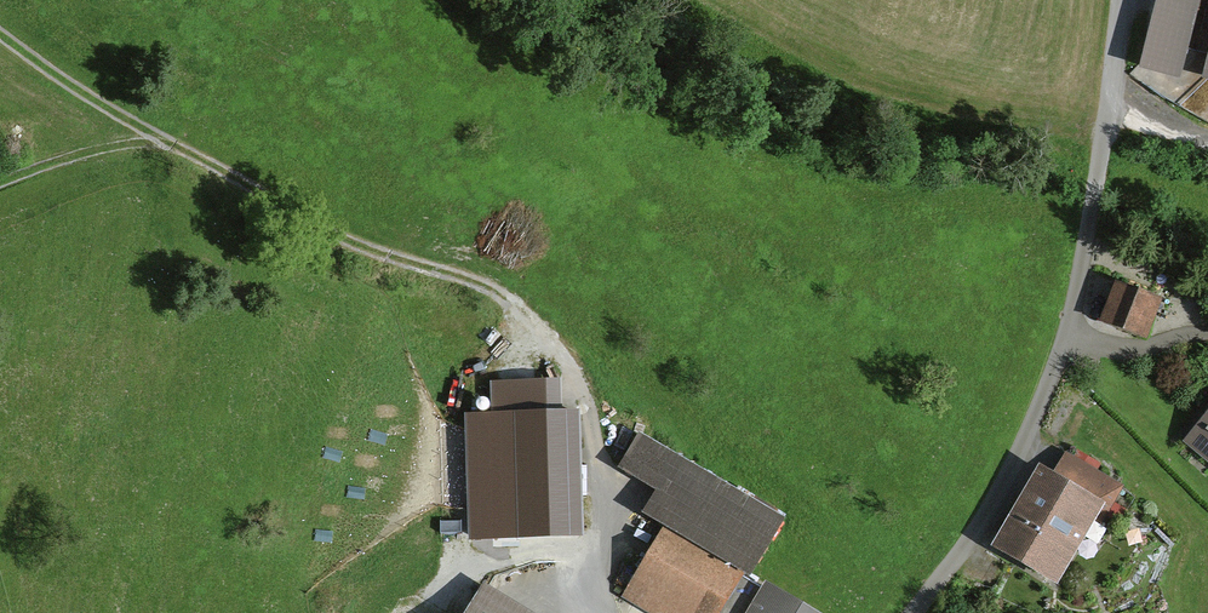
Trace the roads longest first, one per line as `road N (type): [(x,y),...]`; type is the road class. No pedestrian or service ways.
road 1 (track): [(0,34),(55,78),(345,240),(486,293),(537,328),(571,373),(585,417),(601,612)]
road 2 (track): [(919,612),(1012,467),(1065,349),(1090,240),(1124,0)]
road 3 (track): [(0,185),(95,153),(164,140)]

